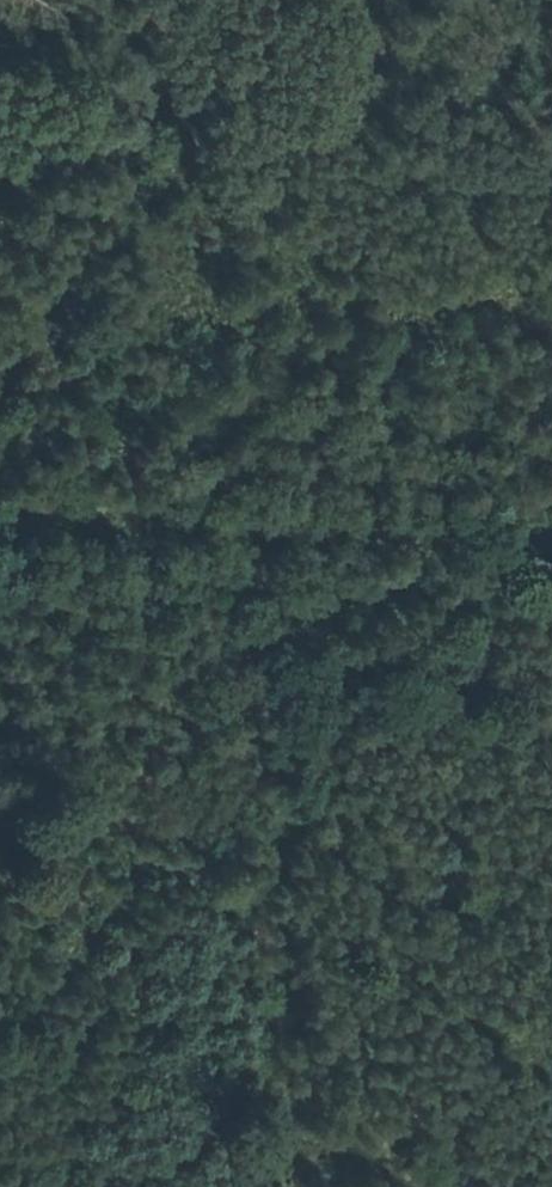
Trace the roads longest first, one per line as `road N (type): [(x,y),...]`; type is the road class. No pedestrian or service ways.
road 1 (track): [(0,532),(325,544),(551,539)]

